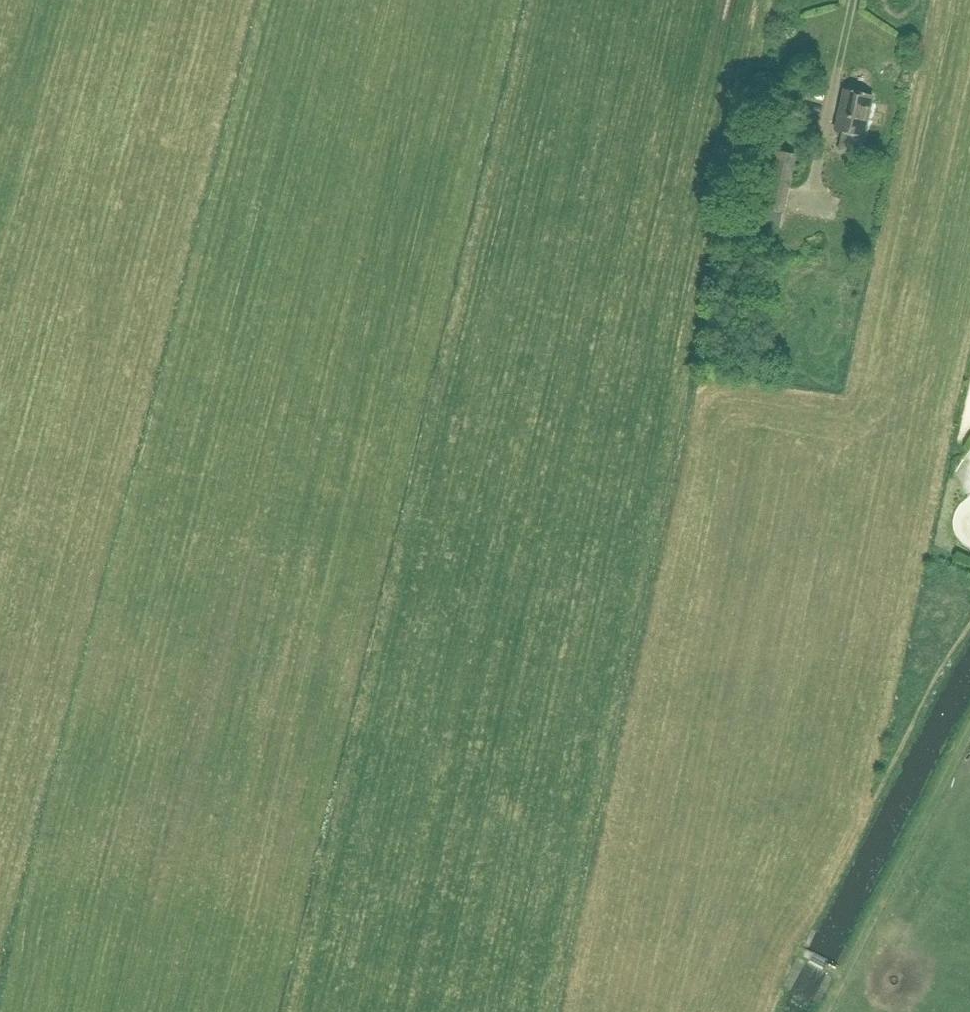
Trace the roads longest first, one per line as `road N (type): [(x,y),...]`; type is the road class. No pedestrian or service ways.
road 1 (unclassified): [(0,191),(55,0)]

